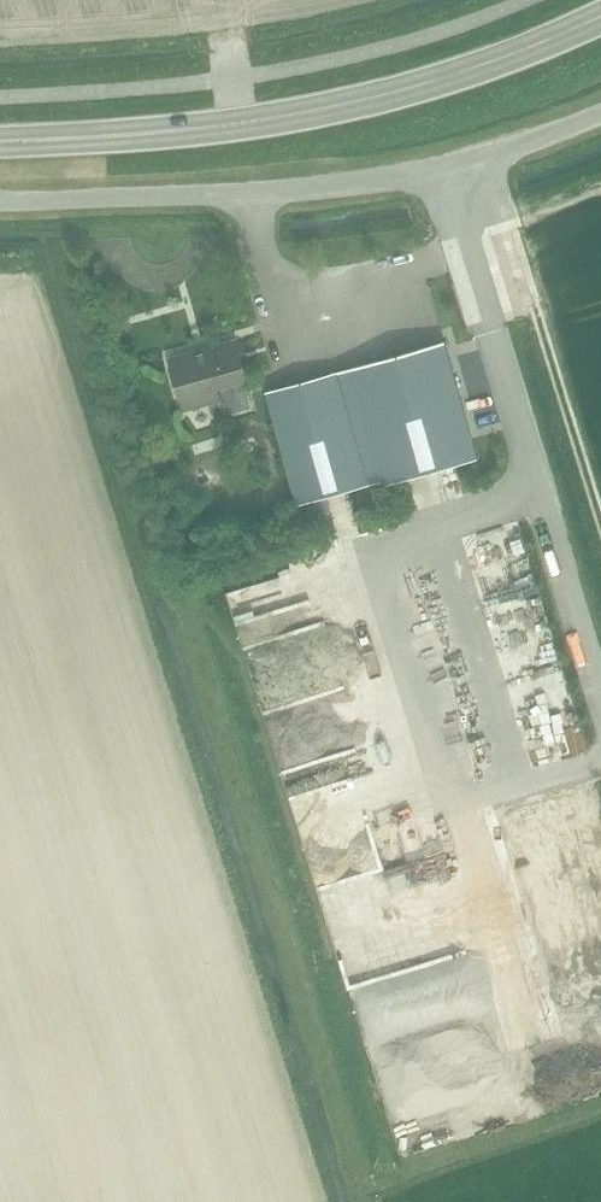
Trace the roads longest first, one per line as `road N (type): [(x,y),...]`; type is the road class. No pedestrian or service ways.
road 1 (secondary): [(0,142),(258,125),(409,92),(600,15)]
road 2 (unclassified): [(0,201),(351,184),(490,155),(600,113)]
road 3 (track): [(600,520),(535,304)]

